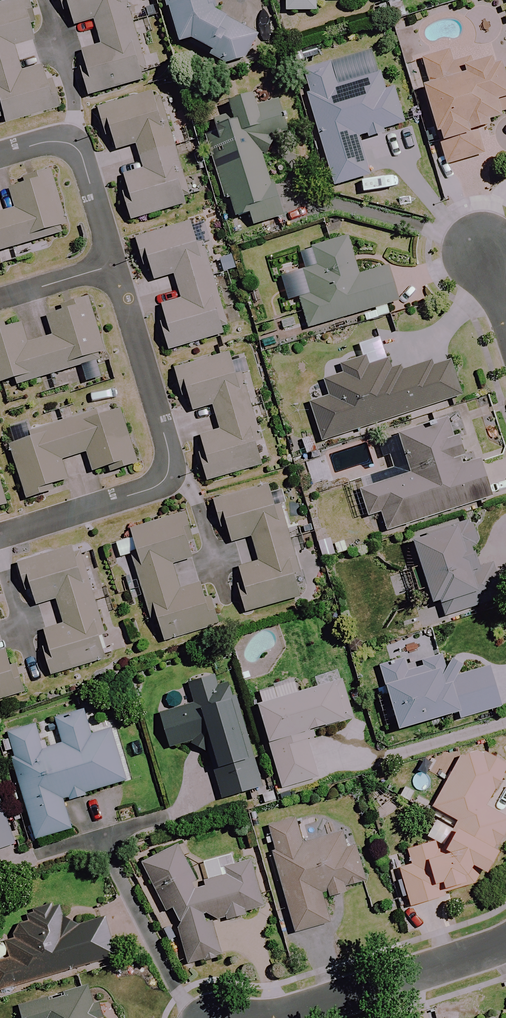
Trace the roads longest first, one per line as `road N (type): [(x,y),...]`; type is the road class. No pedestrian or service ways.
road 1 (residential): [(113,265),(169,473),(155,486),(0,535)]
road 2 (residential): [(505,943),(281,1017)]
road 3 (residential): [(0,155),(70,143),(83,157),(113,265)]

